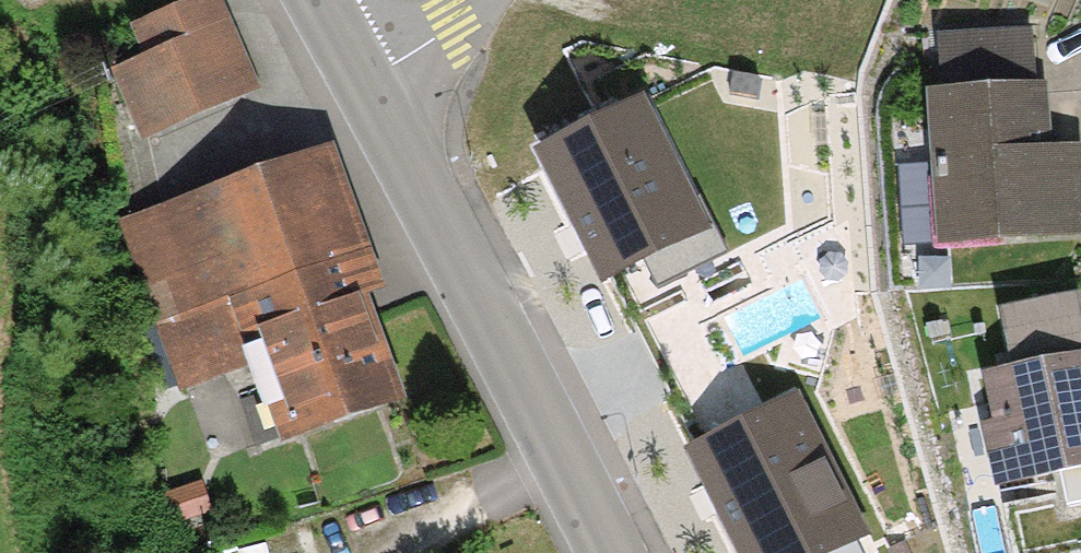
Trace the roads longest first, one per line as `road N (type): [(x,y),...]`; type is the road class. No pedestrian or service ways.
road 1 (secondary): [(364,77),(608,552)]
road 2 (residential): [(477,0),(458,23),(364,77)]

